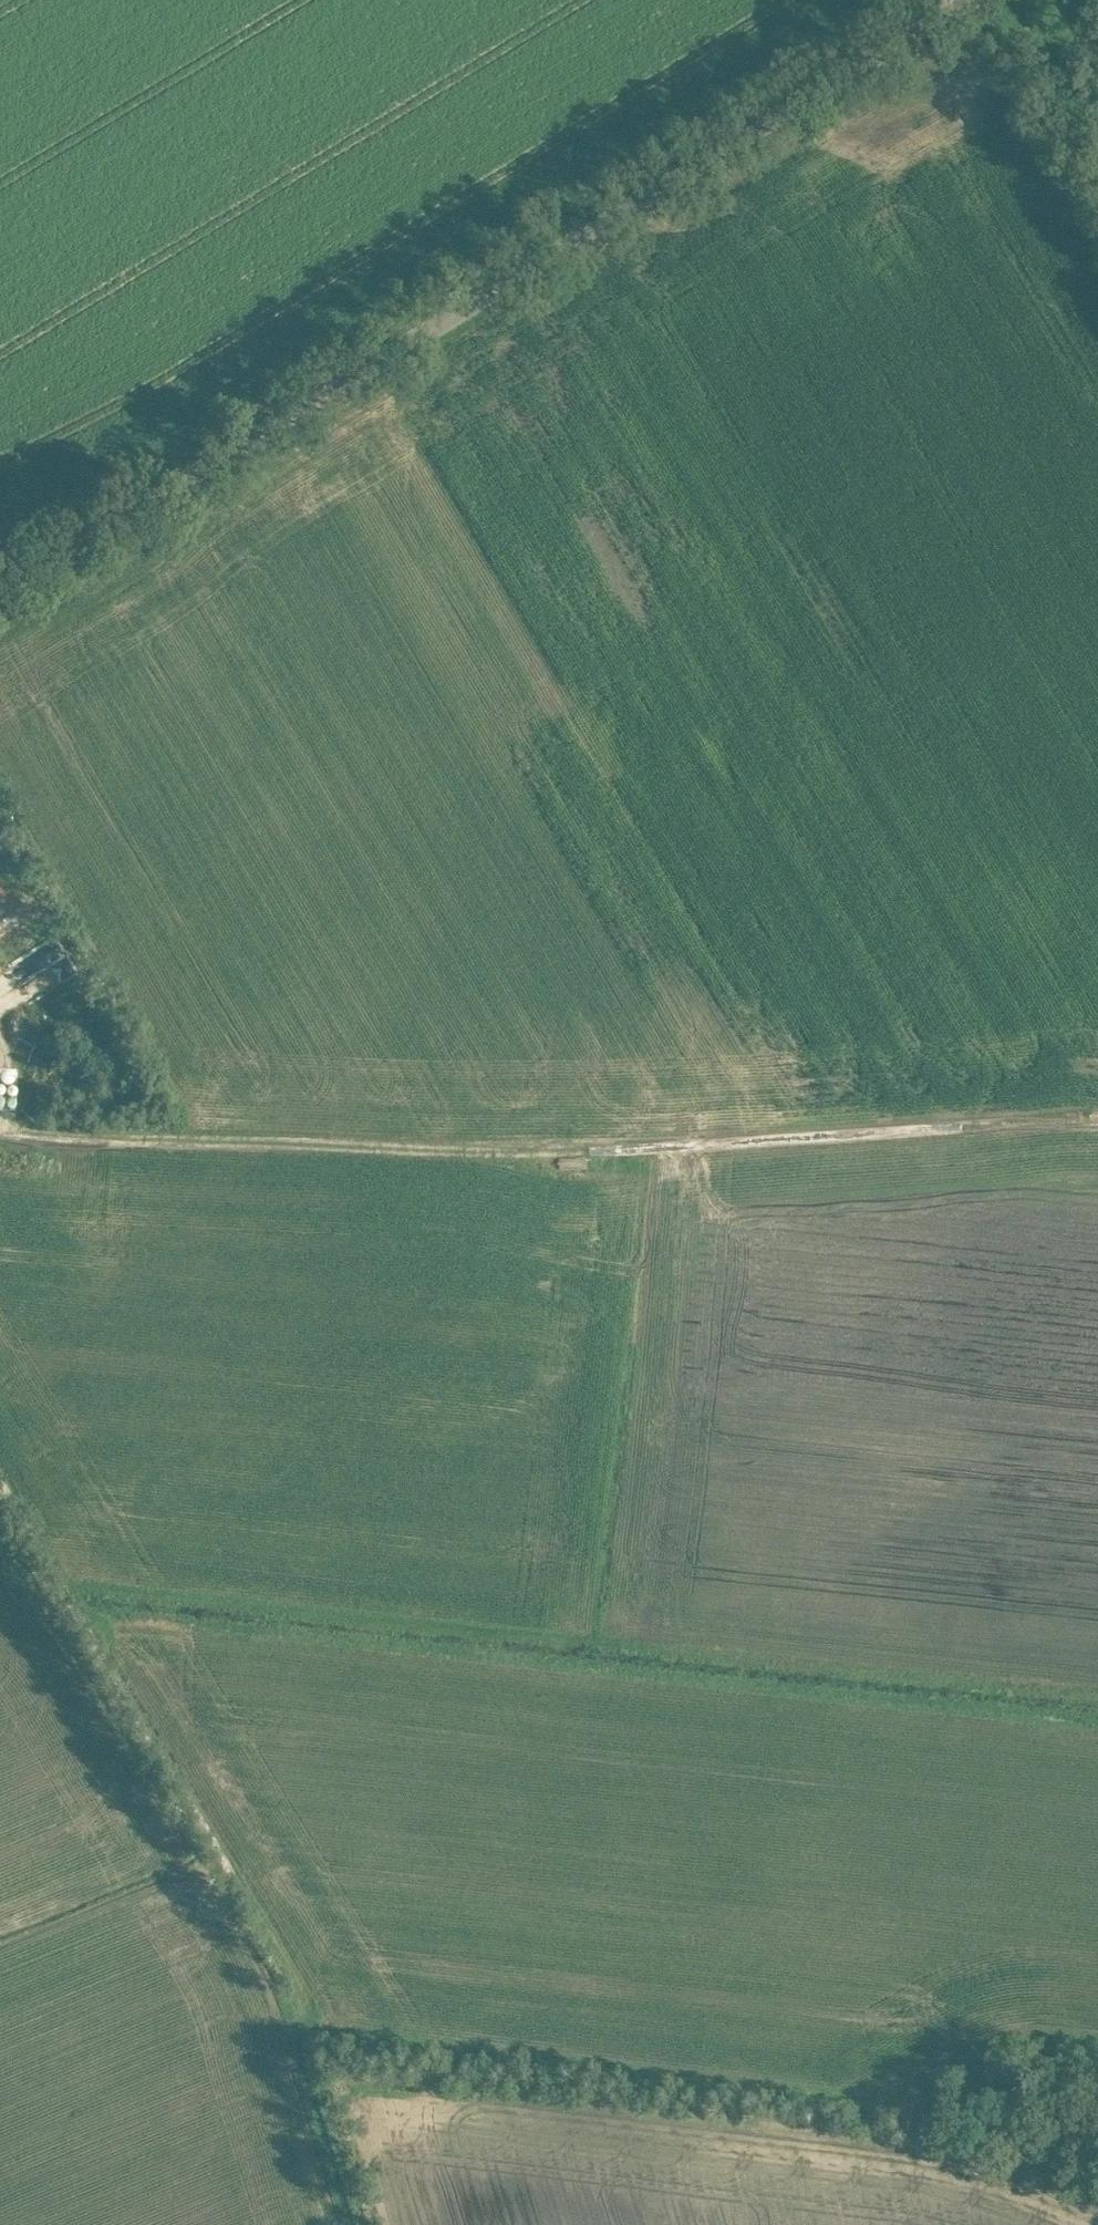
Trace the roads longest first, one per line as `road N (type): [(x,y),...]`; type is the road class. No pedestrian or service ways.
road 1 (unclassified): [(0,581),(969,0)]

